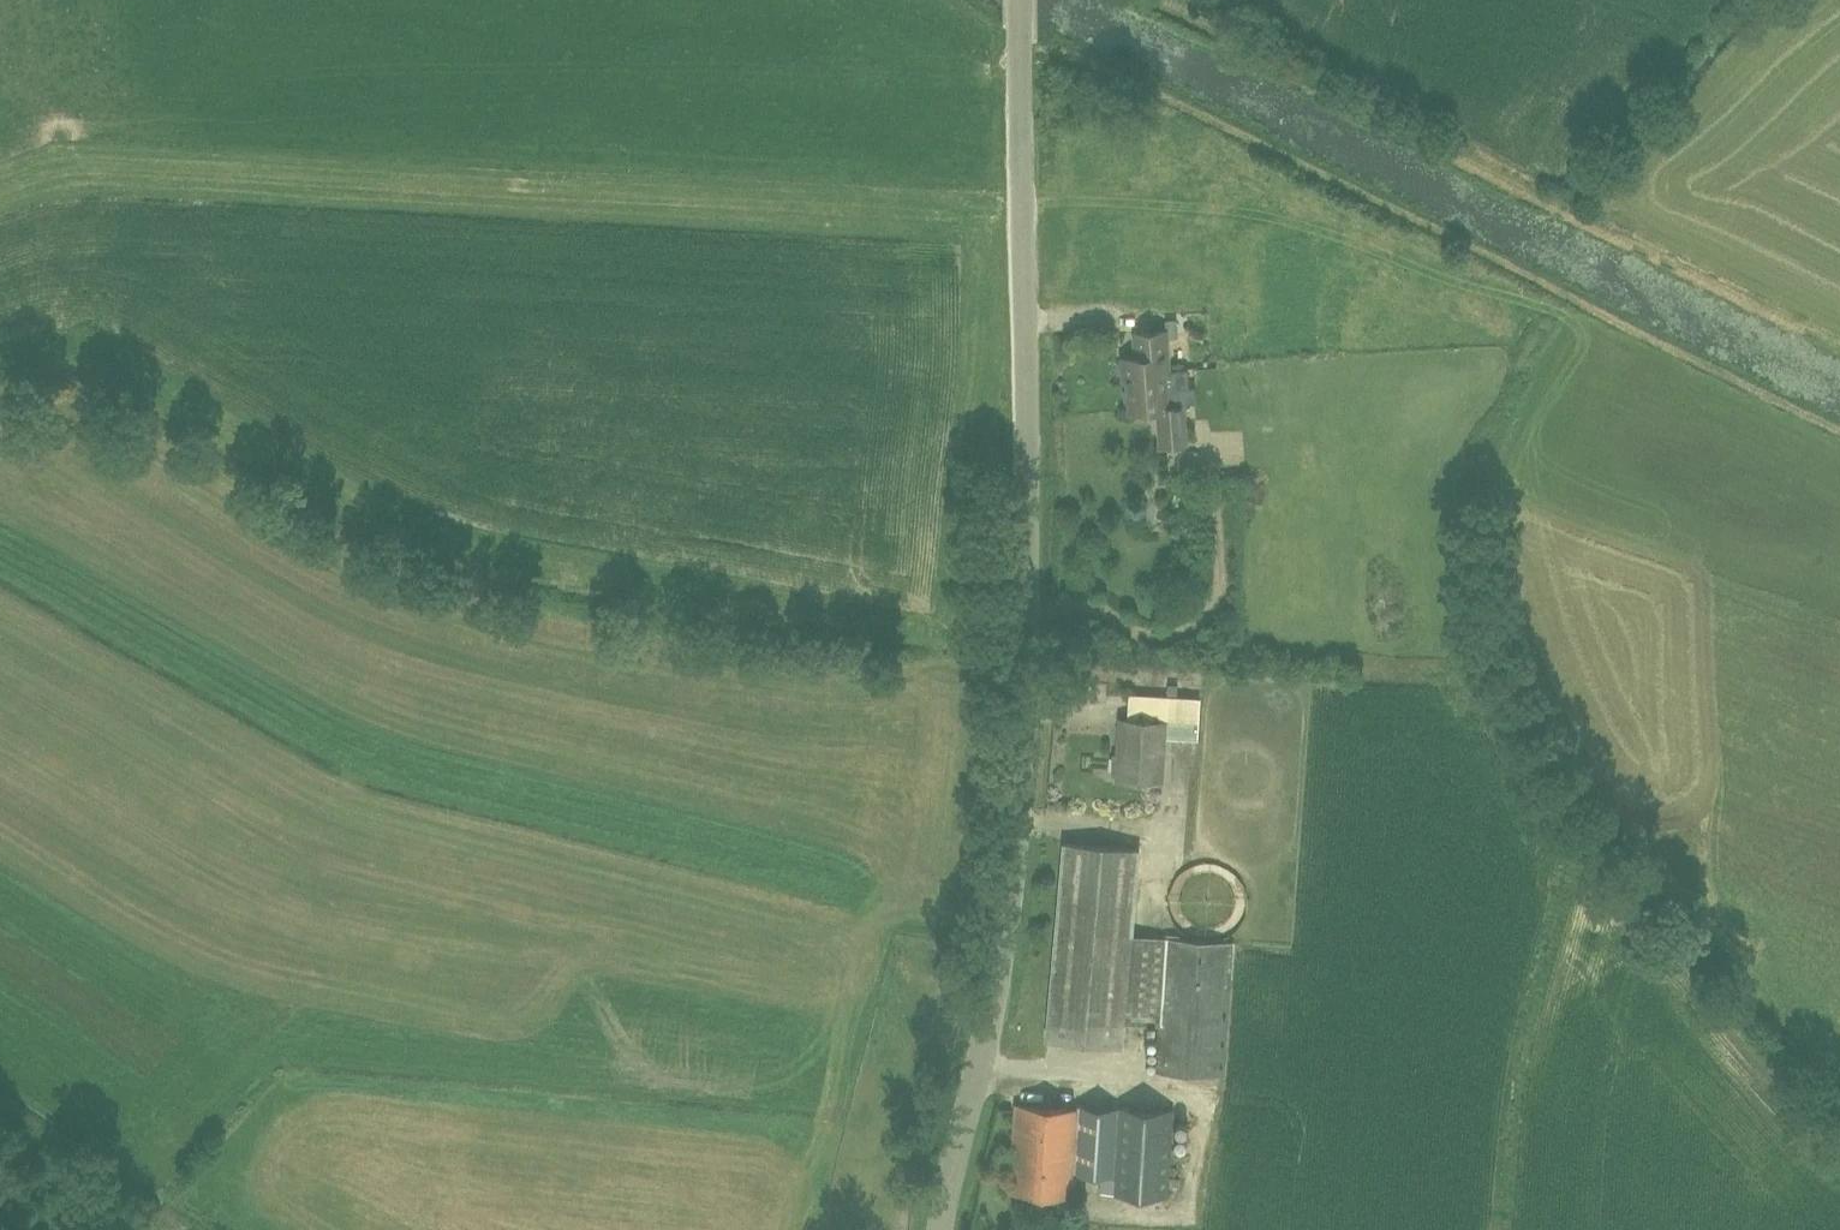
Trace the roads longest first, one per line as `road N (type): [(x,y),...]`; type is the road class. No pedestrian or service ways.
road 1 (unclassified): [(942,1229),(985,1041),(1017,817),(1027,604),(1020,0)]
road 2 (track): [(1839,341),(1147,0)]

